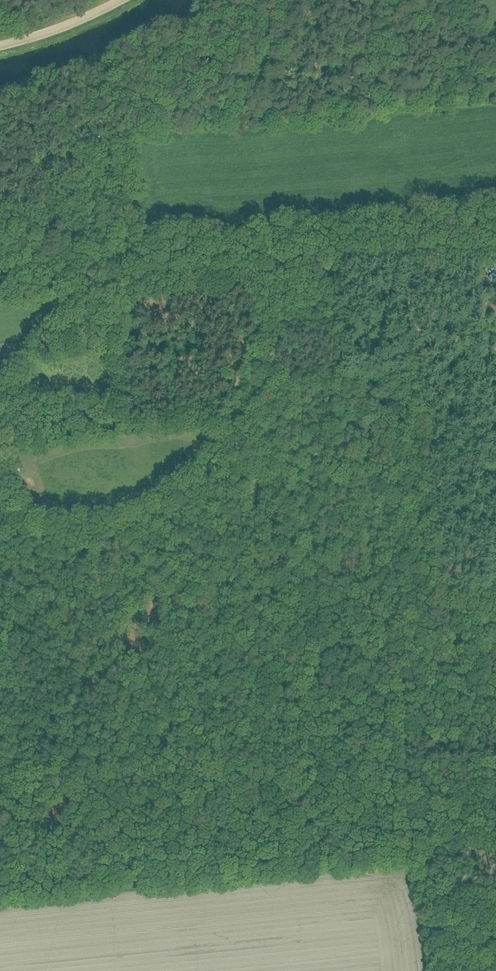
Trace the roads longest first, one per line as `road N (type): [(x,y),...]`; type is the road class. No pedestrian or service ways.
road 1 (unclassified): [(0,373),(74,307),(122,283),(495,251)]
road 2 (track): [(414,869),(0,908)]

